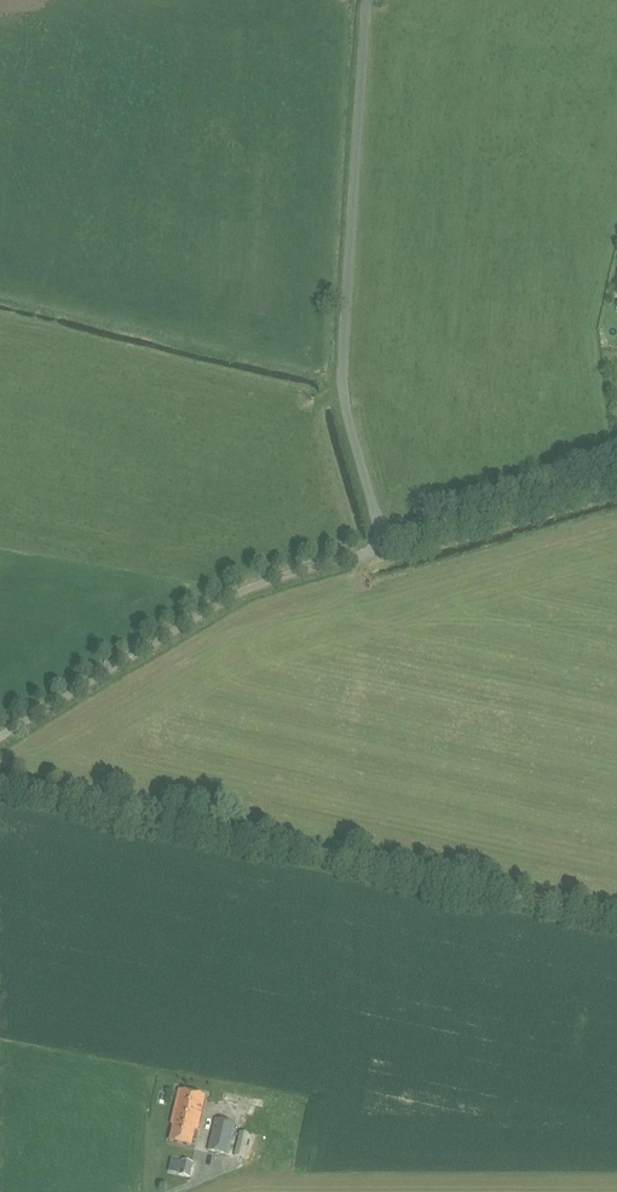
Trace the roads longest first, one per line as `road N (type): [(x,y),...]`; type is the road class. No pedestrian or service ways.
road 1 (unclassified): [(0,737),(218,600),(616,479)]
road 2 (track): [(616,918),(0,781)]

